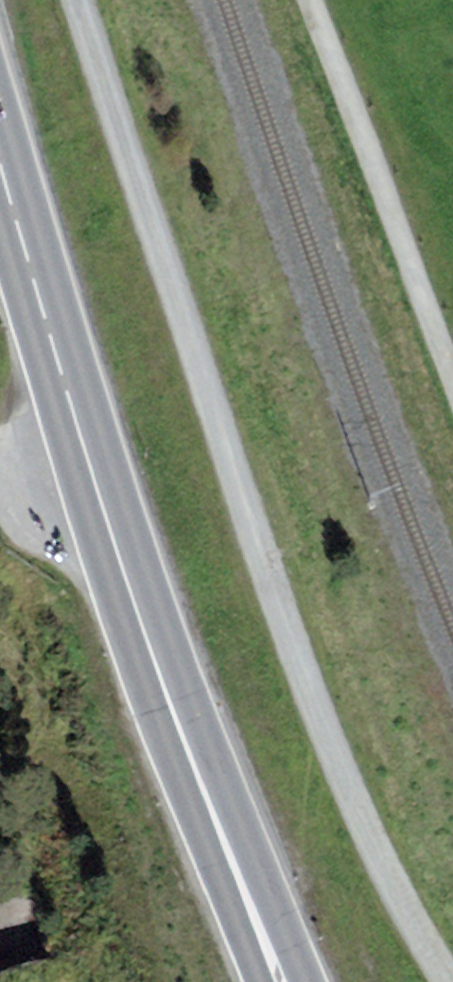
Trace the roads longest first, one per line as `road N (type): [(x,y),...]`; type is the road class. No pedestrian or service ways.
road 1 (track): [(84,0),(311,691),(406,913),(451,981)]
road 2 (primary): [(0,158),(178,724),(282,981)]
road 3 (track): [(311,0),(452,355)]

